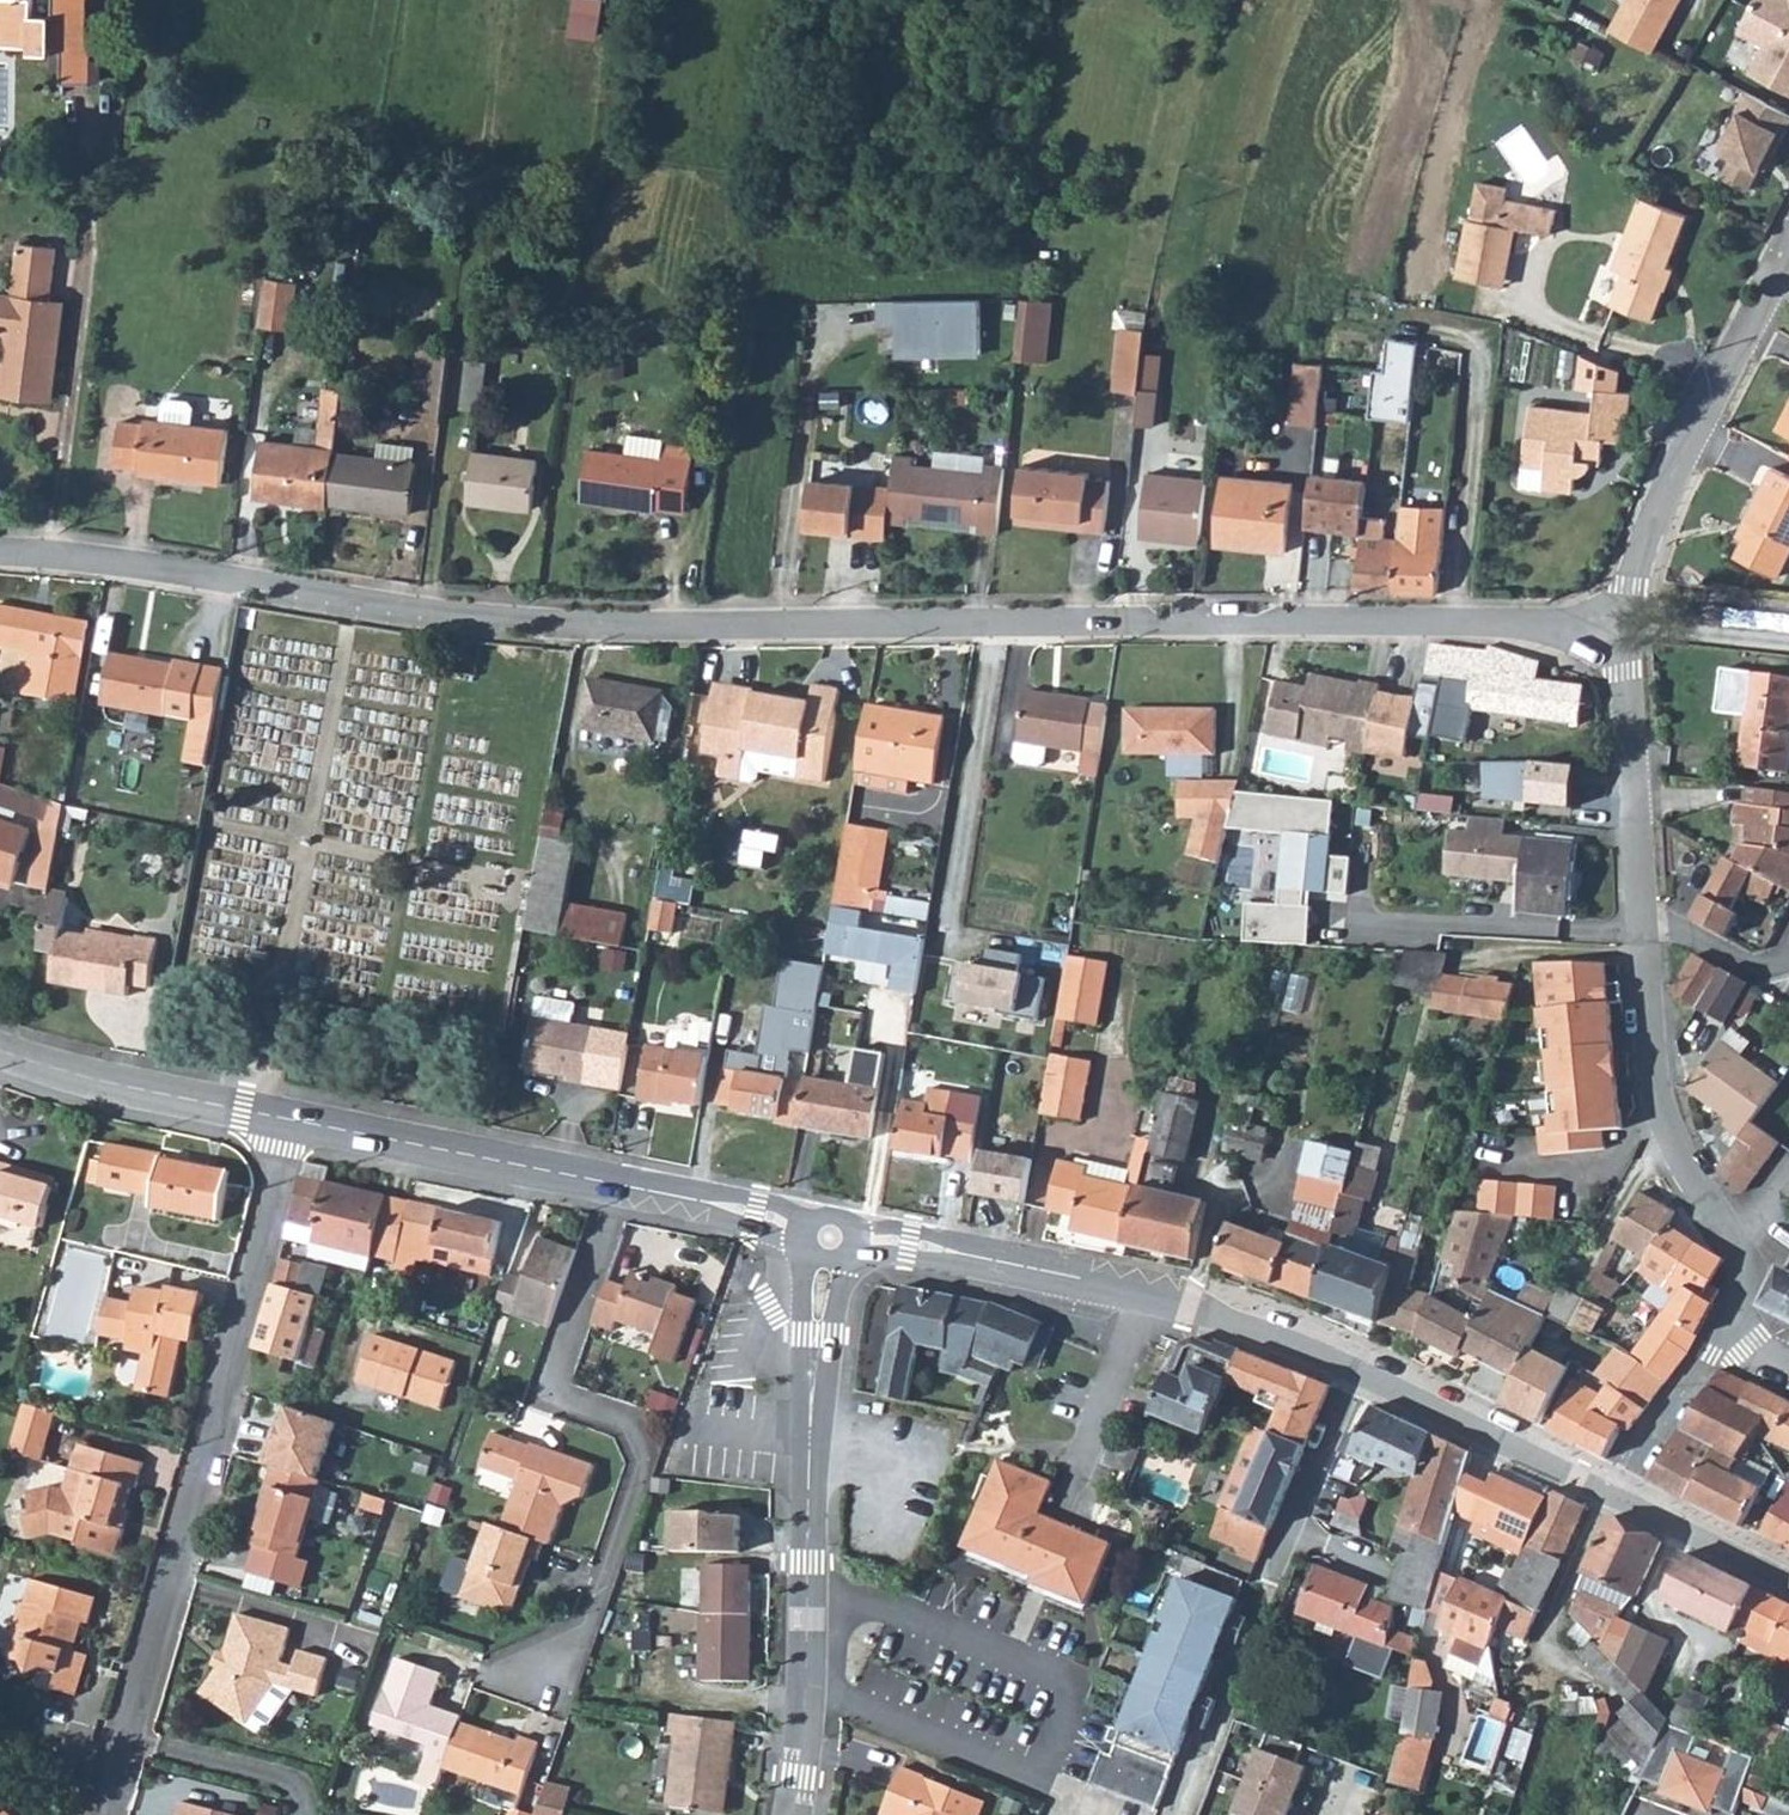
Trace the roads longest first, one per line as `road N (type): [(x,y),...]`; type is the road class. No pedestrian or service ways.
road 1 (residential): [(1627,635),(1486,618),(571,623),(403,608),(87,559),(0,555)]
road 2 (residential): [(133,1814),(291,1120)]
road 3 (residential): [(1627,635),(1653,1055),(1674,1141),(1747,1263),(1738,1322)]
road 4 (residential): [(616,1180),(553,1382),(560,1402),(624,1422),(643,1457),(578,1655),(547,1673)]
road 5 (residential): [(1788,258),(1647,543),(1627,635)]
road 6 (secondary): [(616,1180),(291,1120)]
road 7 (secondary): [(291,1120),(61,1071),(0,1046)]
road 8 (residential): [(813,1693),(1038,1783),(1086,1814)]
road 9 (secondary): [(1149,1292),(866,1237)]
road 10 (secondary): [(1611,1494),(1365,1371)]
road 11 (residential): [(813,1420),(813,1693)]
road 12 (residential): [(1365,1371),(1299,1542),(1356,1562)]
road 13 (secondary): [(1365,1371),(1284,1333),(1149,1292)]
road 14 (residential): [(1611,1494),(1738,1322)]
road 15 (secondary): [(1788,1583),(1611,1494)]
road 16 (secondary): [(804,1227),(616,1180)]
road 17 (residential): [(1149,1292),(1083,1466)]
road 18 (residential): [(813,1420),(856,1257)]
road 19 (residential): [(810,1254),(805,1331),(813,1420)]
road 20 (track): [(1627,635),(1788,643)]
road 21 (residential): [(813,1693),(801,1814)]

